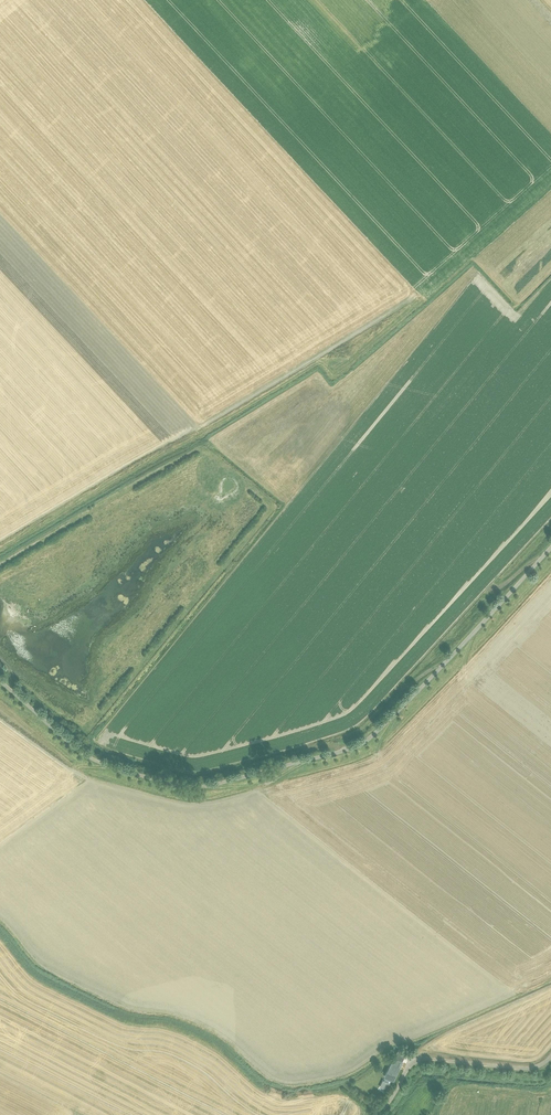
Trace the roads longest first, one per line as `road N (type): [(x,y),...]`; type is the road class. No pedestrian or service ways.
road 1 (track): [(0,679),(92,758),(171,783),(207,786),(365,742),(550,547)]
road 2 (unclassified): [(550,1057),(530,1070),(416,1062),(379,1114)]

